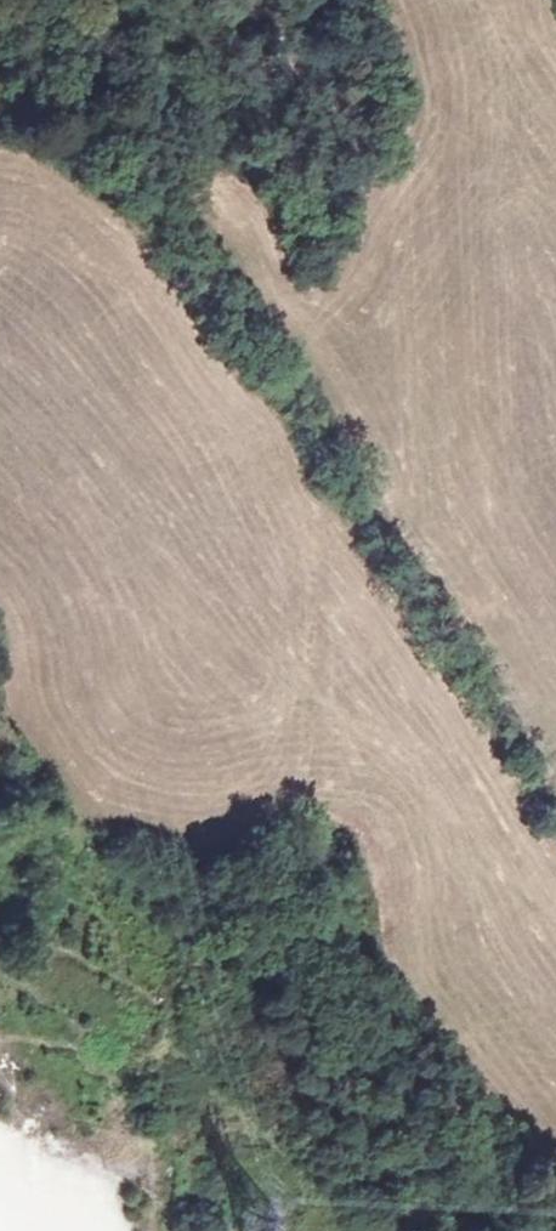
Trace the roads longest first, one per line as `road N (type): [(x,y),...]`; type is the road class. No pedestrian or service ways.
road 1 (track): [(104,1230),(79,1196),(0,1150)]

